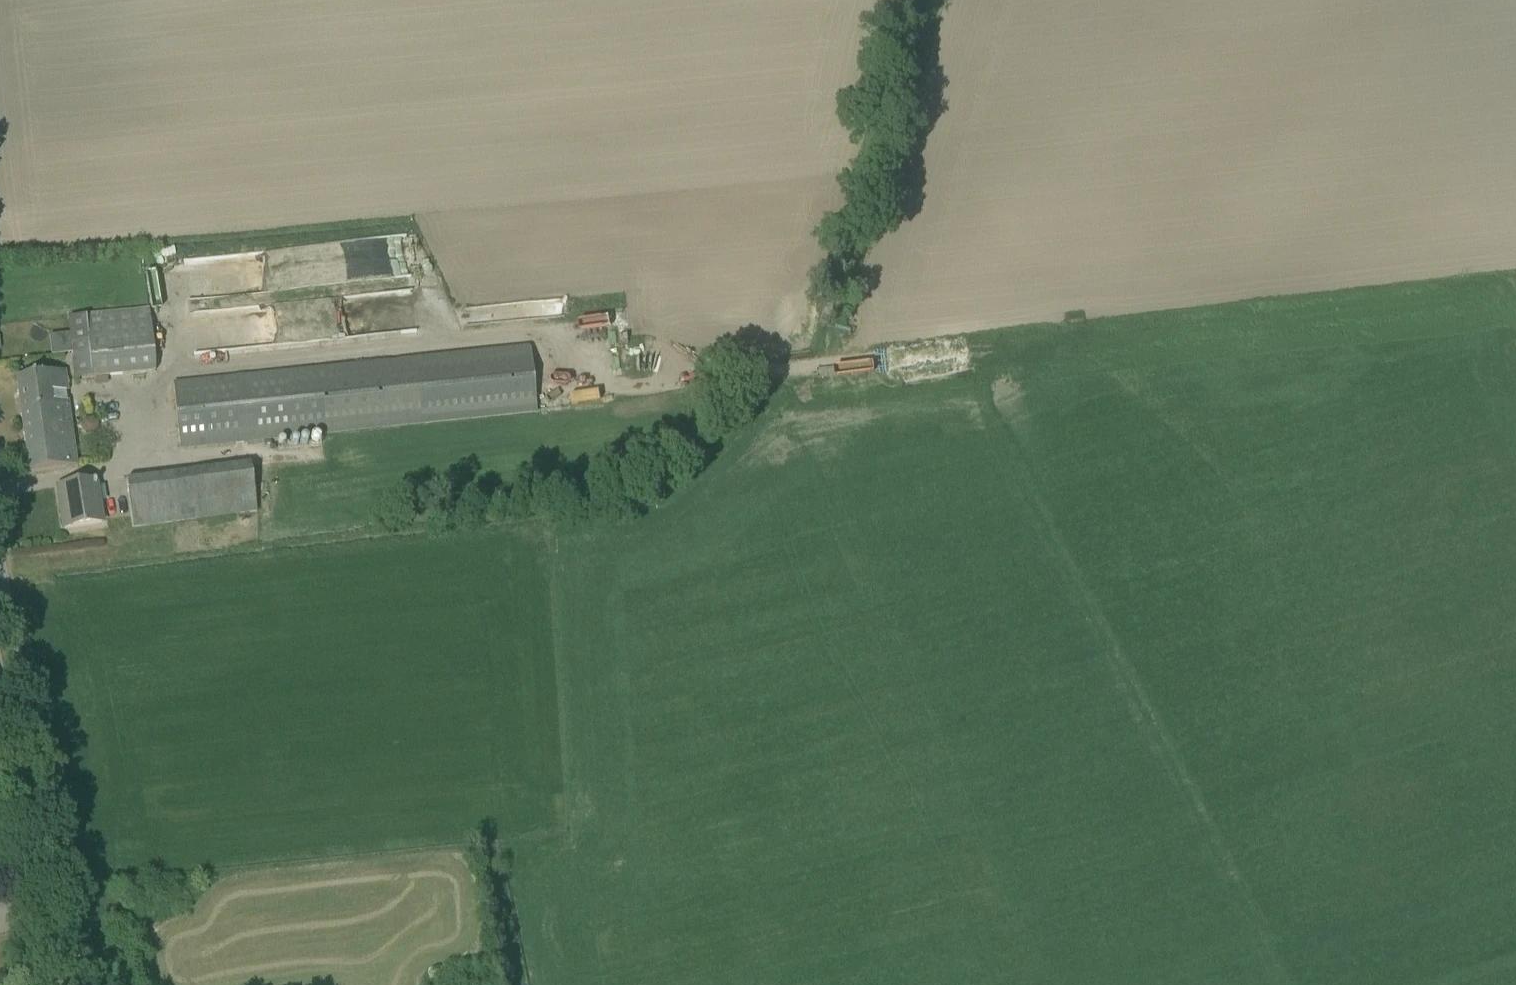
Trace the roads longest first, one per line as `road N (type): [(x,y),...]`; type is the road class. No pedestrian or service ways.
road 1 (tertiary): [(57,984),(0,710)]

